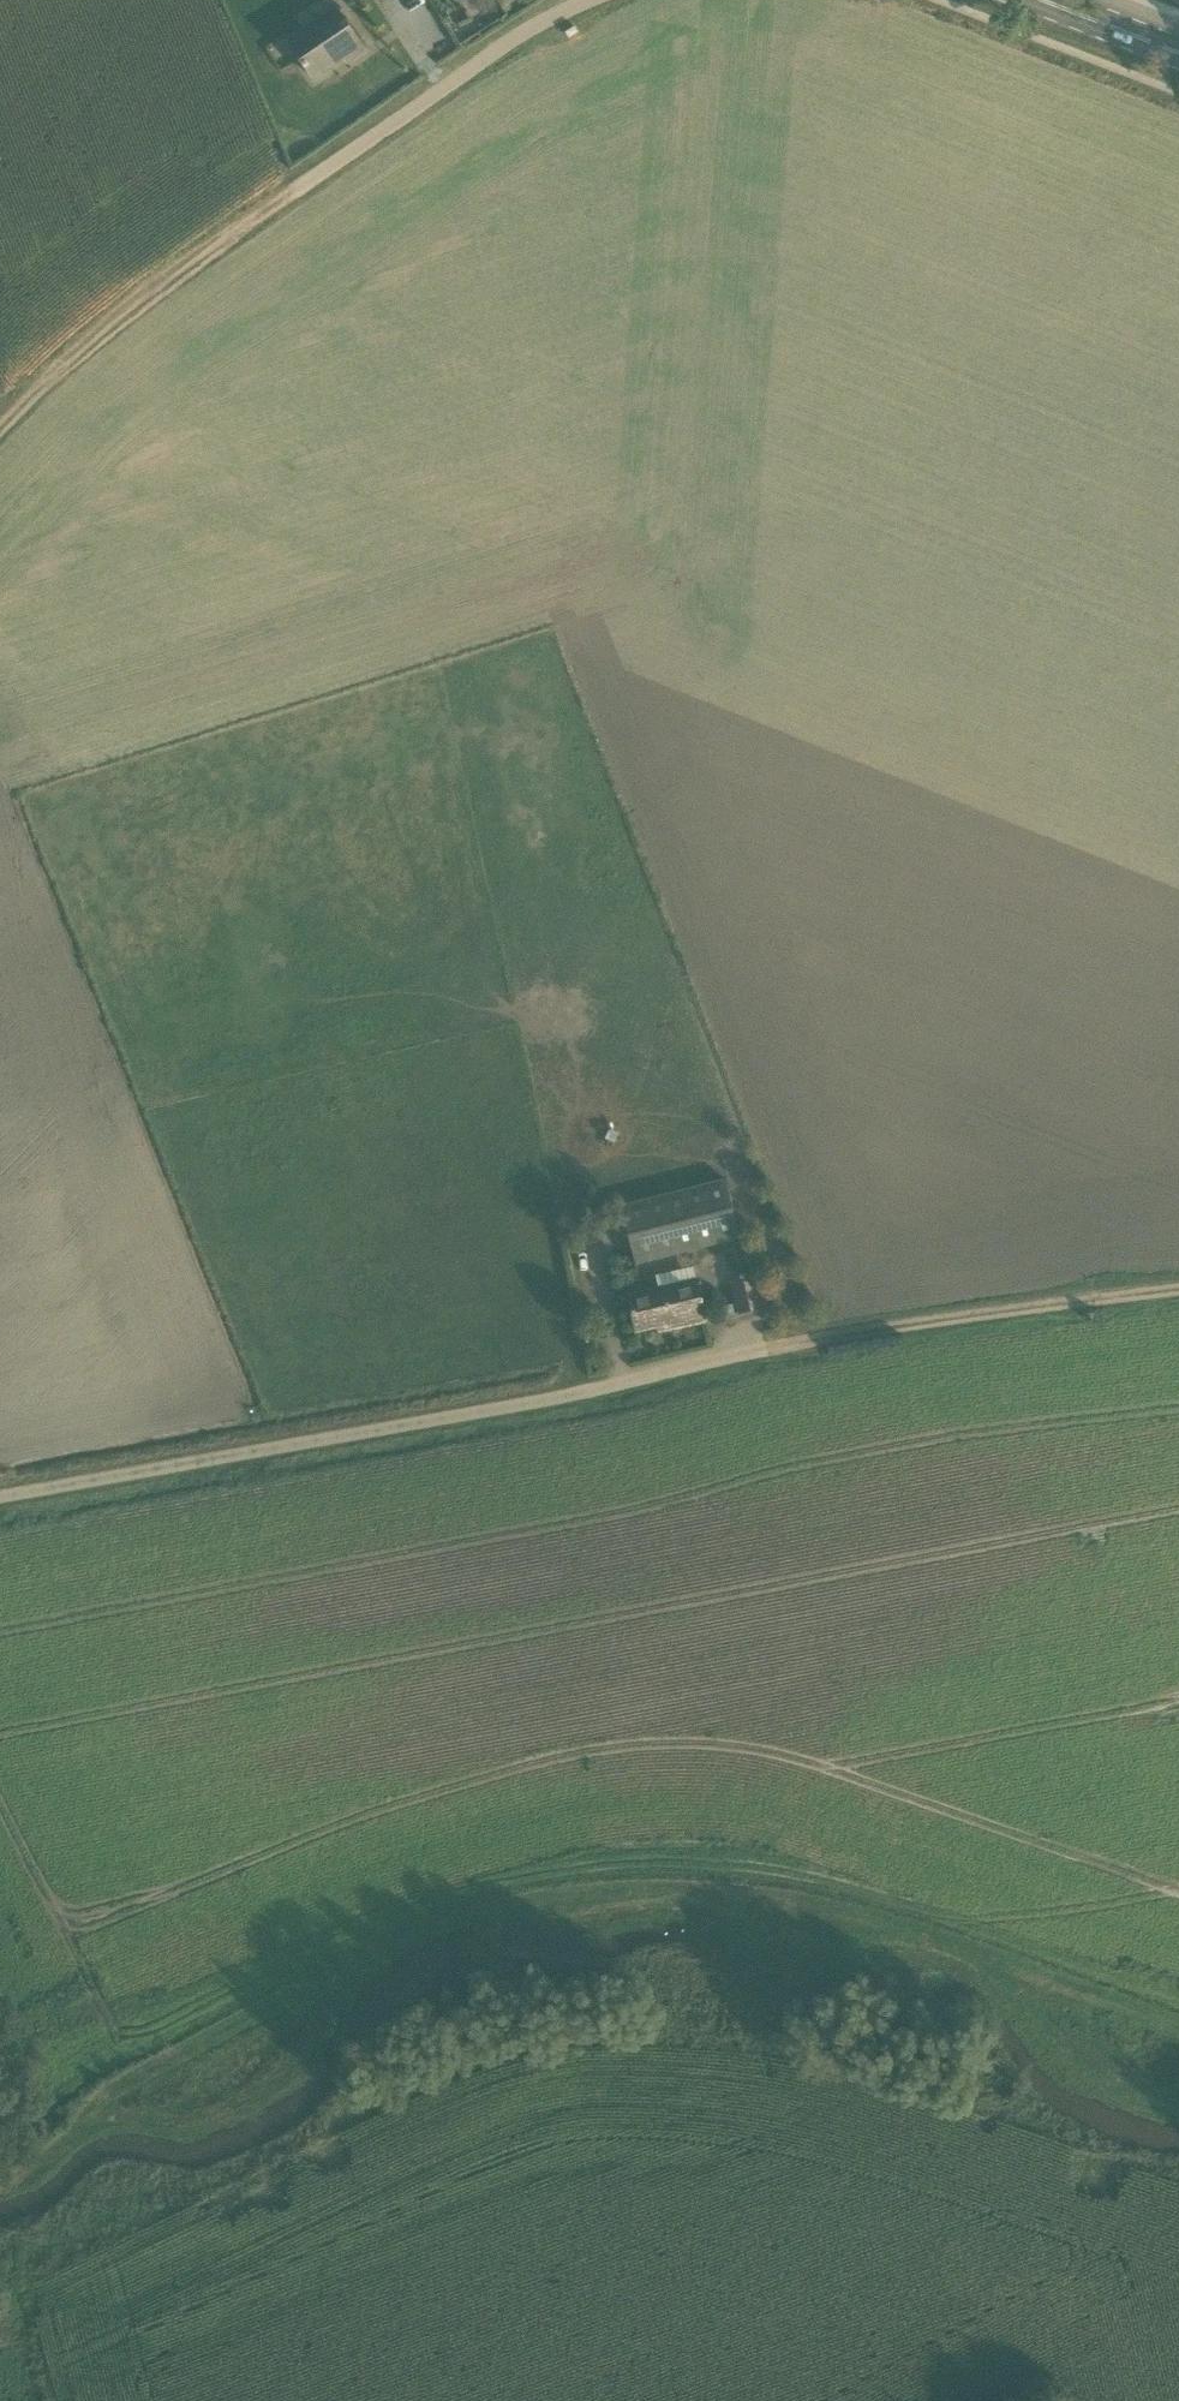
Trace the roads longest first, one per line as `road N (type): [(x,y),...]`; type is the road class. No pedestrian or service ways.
road 1 (unclassified): [(0,1498),(563,1396),(766,1349)]
road 2 (track): [(766,1349),(1178,1285)]
road 3 (track): [(0,428),(102,322),(304,185)]
road 4 (unclassified): [(304,185),(578,0)]
road 5 (primary): [(1178,54),(1039,0)]

